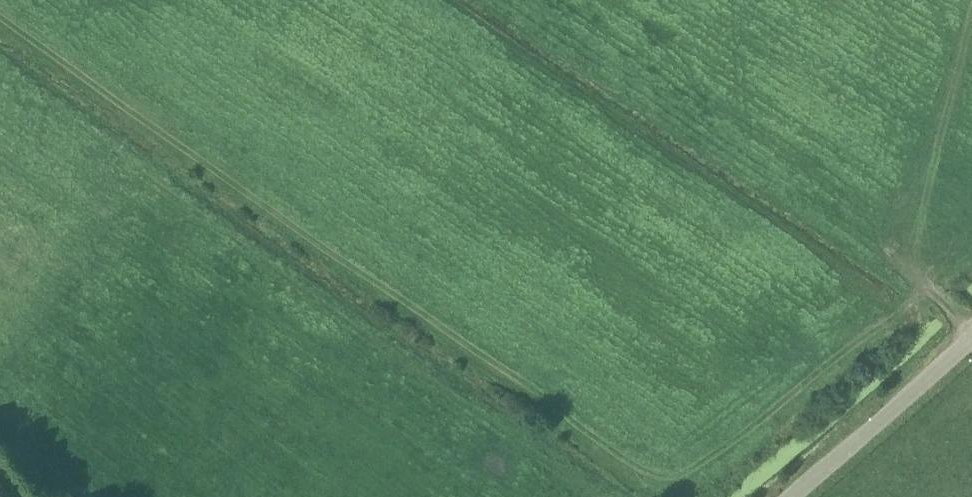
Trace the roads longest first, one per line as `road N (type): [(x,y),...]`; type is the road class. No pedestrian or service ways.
road 1 (track): [(0,15),(227,170),(669,496)]
road 2 (unclassified): [(789,496),(971,338)]

